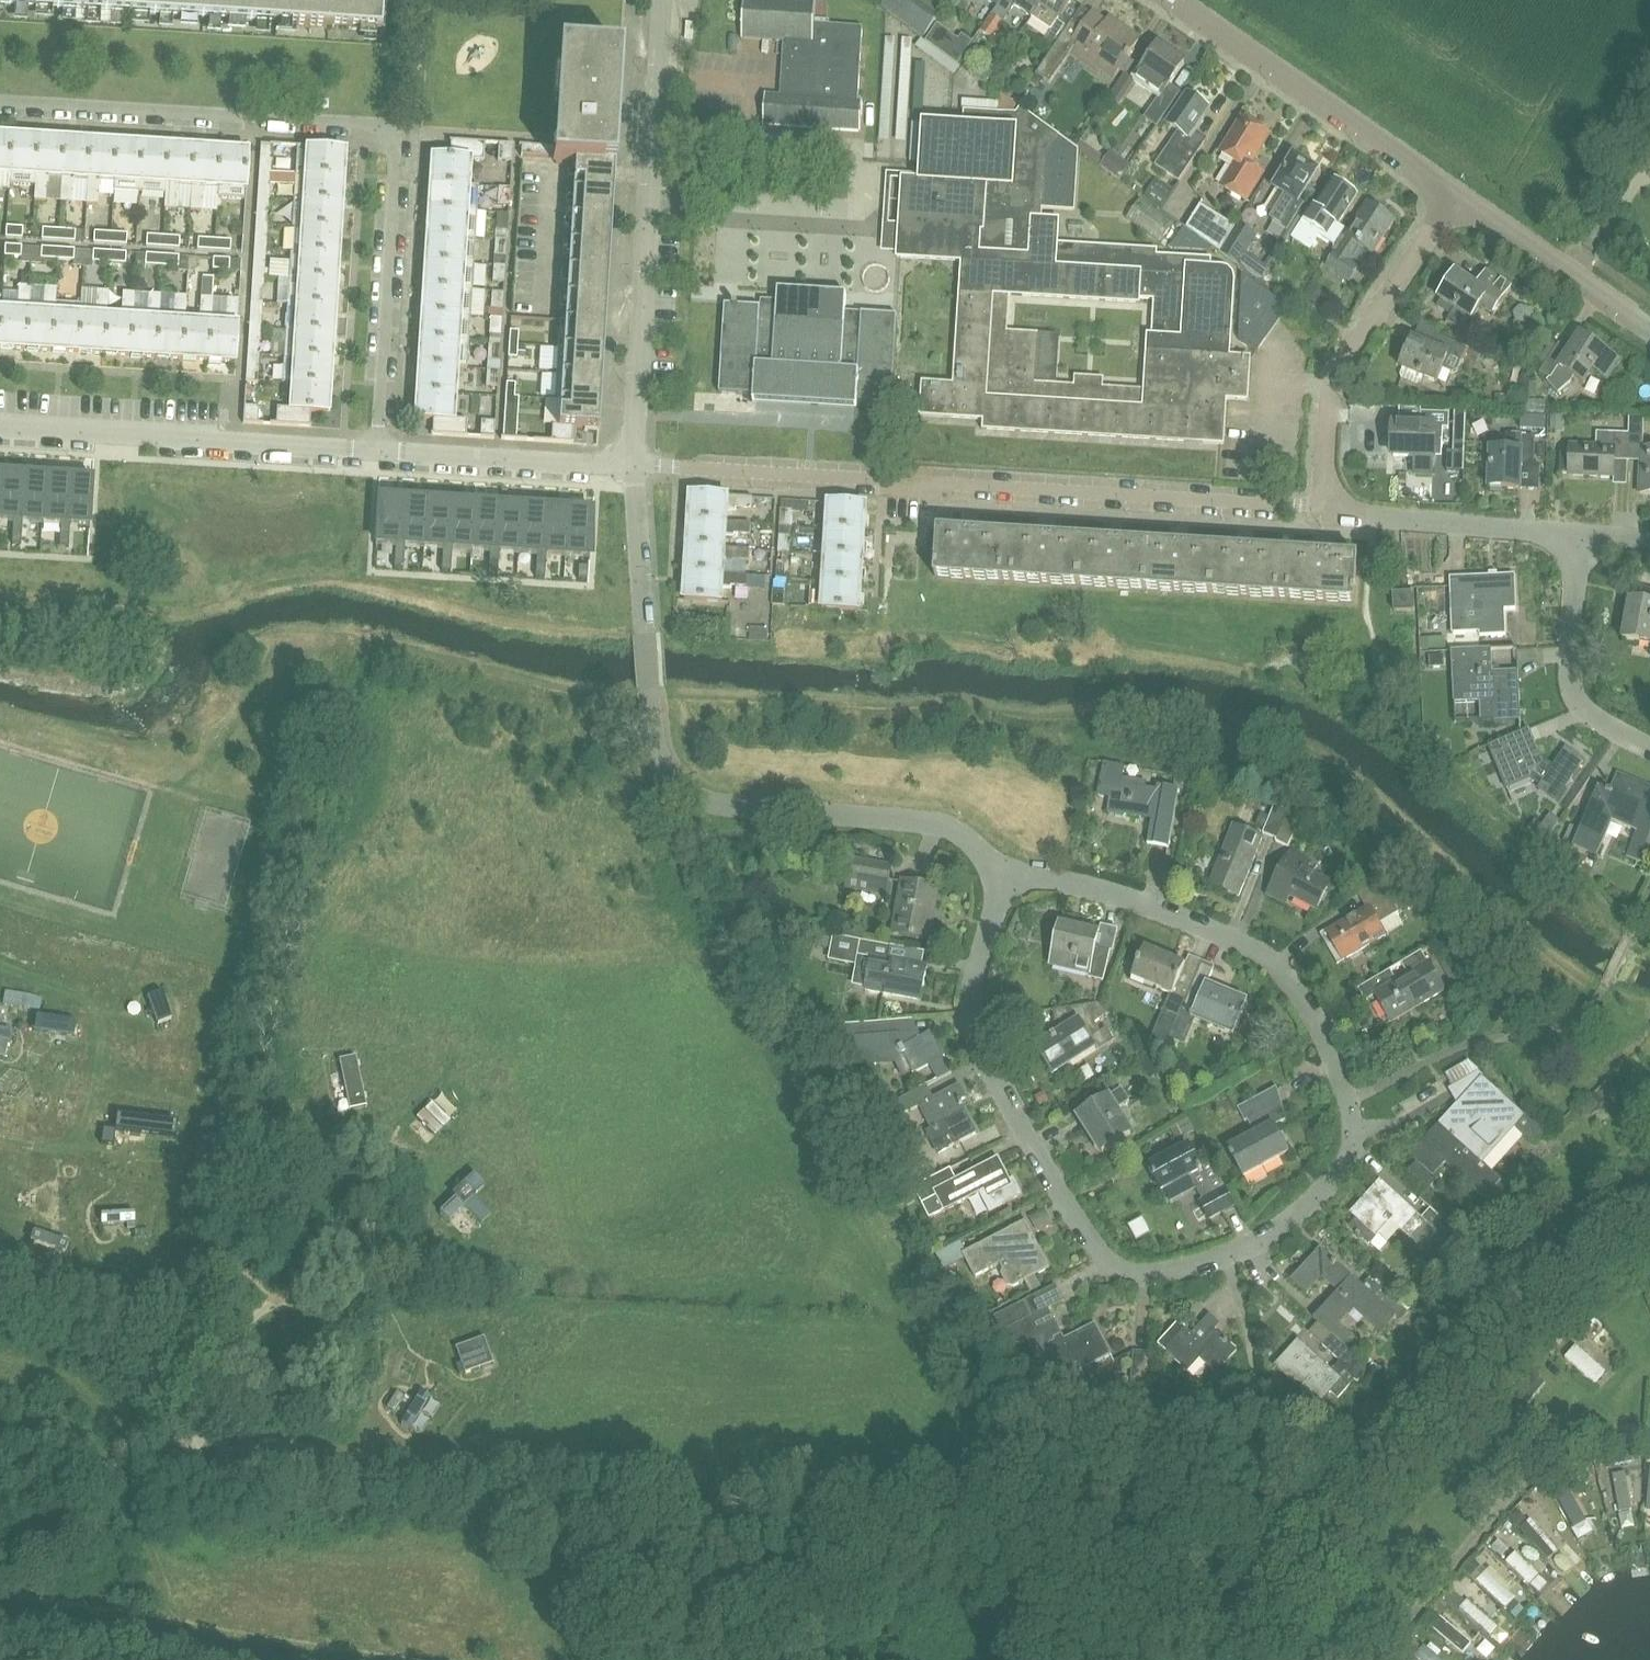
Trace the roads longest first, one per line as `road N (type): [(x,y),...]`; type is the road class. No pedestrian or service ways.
road 1 (residential): [(1000,878),(977,974),(977,1042),(1081,1223),(1122,1269),(1157,1274),(1289,1222),(1352,1152),(1350,1102)]
road 2 (residential): [(0,101),(390,131),(376,450)]
road 3 (residential): [(635,465),(1319,511)]
road 4 (residential): [(1000,878),(955,830),(711,803),(666,769),(655,738),(635,465)]
road 5 (residential): [(635,465),(658,0)]
road 6 (residential): [(1350,1102),(1304,1001),(1271,960),(1205,927),(1090,891),(1000,878)]
road 7 (residential): [(0,427),(376,450)]
road 8 (residential): [(1319,511),(1332,388),(1342,365),(1454,195)]
road 9 (unclassified): [(1454,195),(1172,0)]
road 10 (unclassified): [(211,1379),(190,1454),(173,1466),(0,1463)]
road 11 (residential): [(1580,533),(1319,511)]
road 12 (residential): [(376,450),(635,465)]
road 13 (residential): [(1580,533),(1575,690),(1592,718),(1649,751)]
road 14 (unclassified): [(1649,330),(1454,195)]

